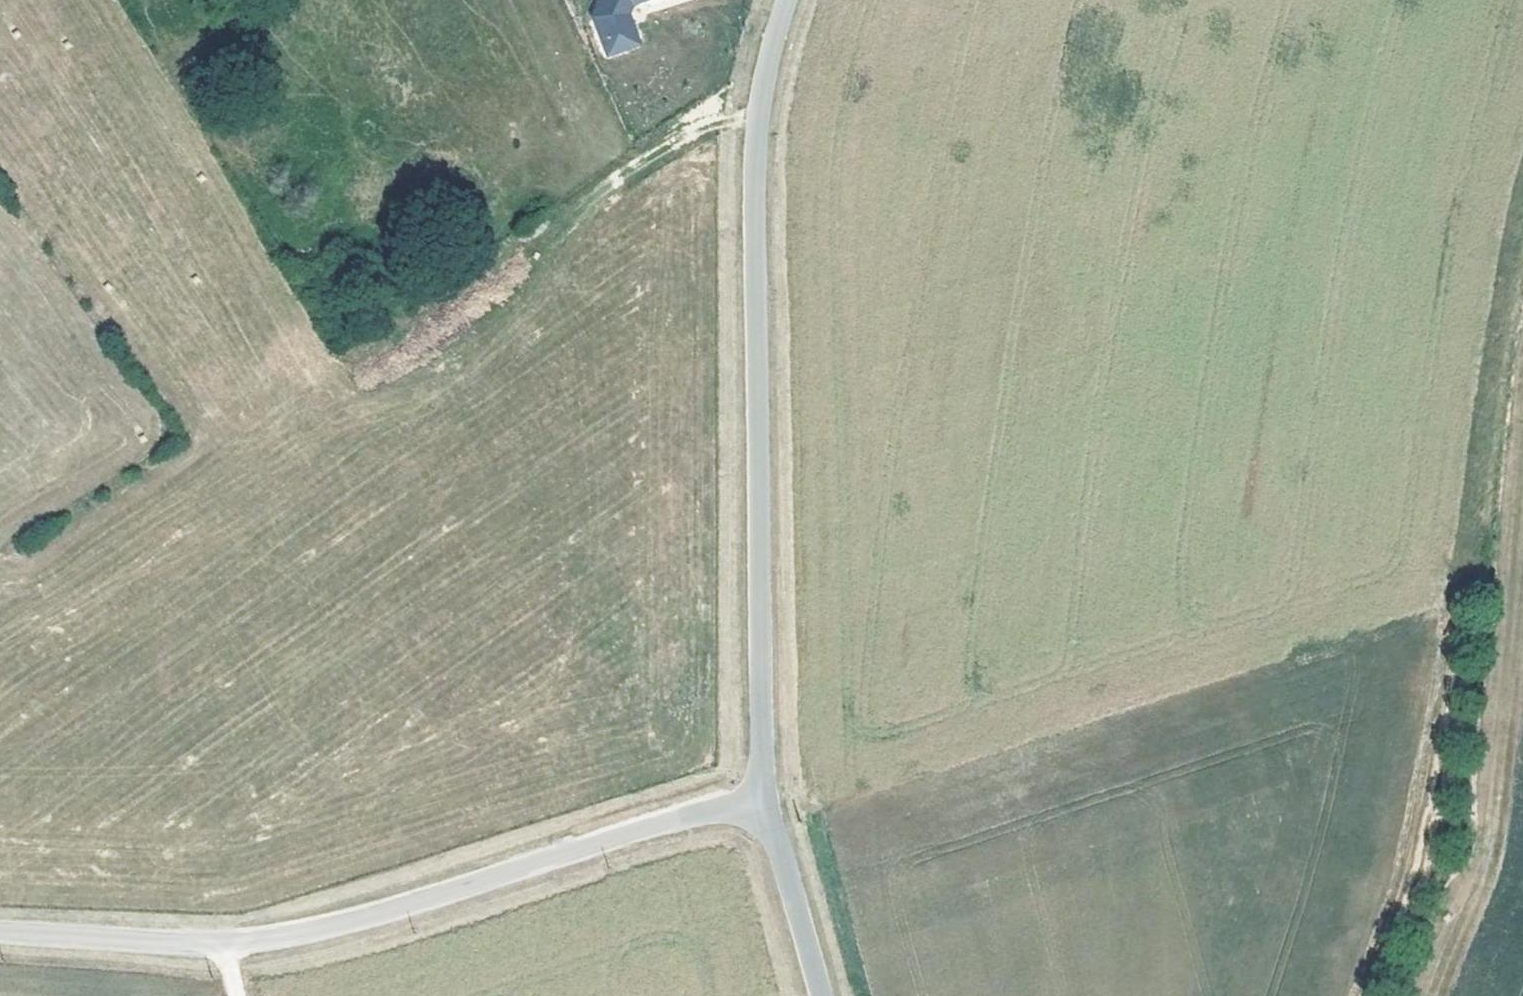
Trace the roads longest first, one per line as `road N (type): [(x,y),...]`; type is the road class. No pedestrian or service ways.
road 1 (unclassified): [(762,799),(752,172),(757,113),(784,0)]
road 2 (unclassified): [(0,932),(222,942),(314,928),(762,799)]
road 3 (unclassified): [(818,995),(762,799)]

